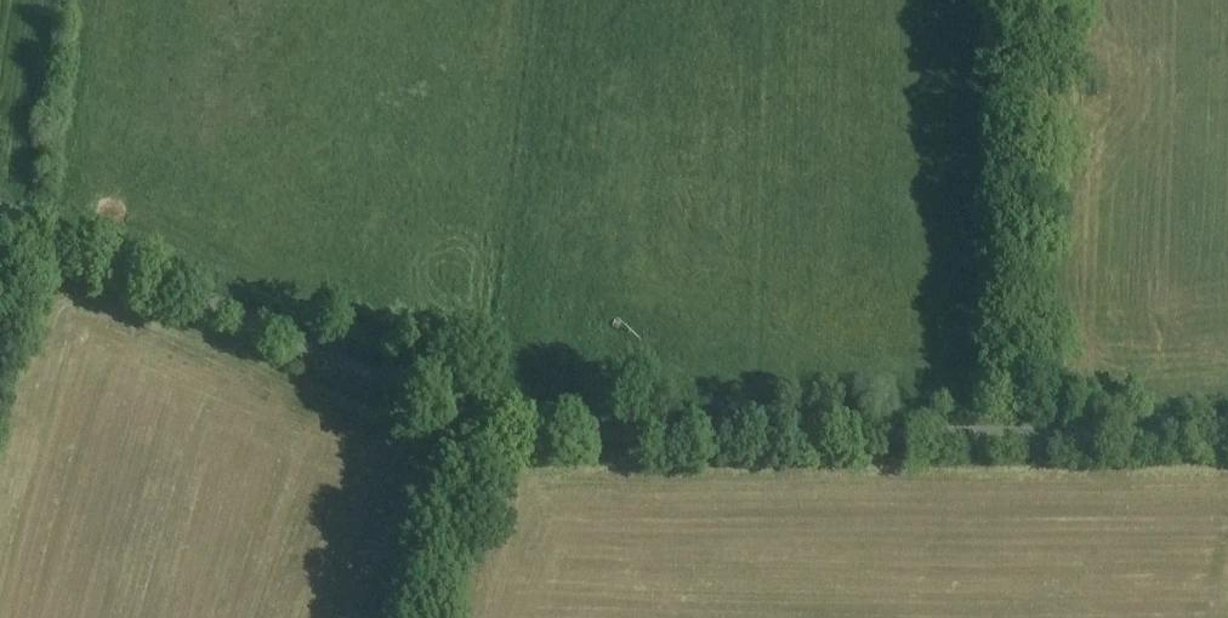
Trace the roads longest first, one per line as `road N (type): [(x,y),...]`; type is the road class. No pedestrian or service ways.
road 1 (unclassified): [(1227,433),(540,436),(497,427),(0,211)]
road 2 (track): [(1033,0),(1023,433)]
road 3 (track): [(497,427),(435,617)]

